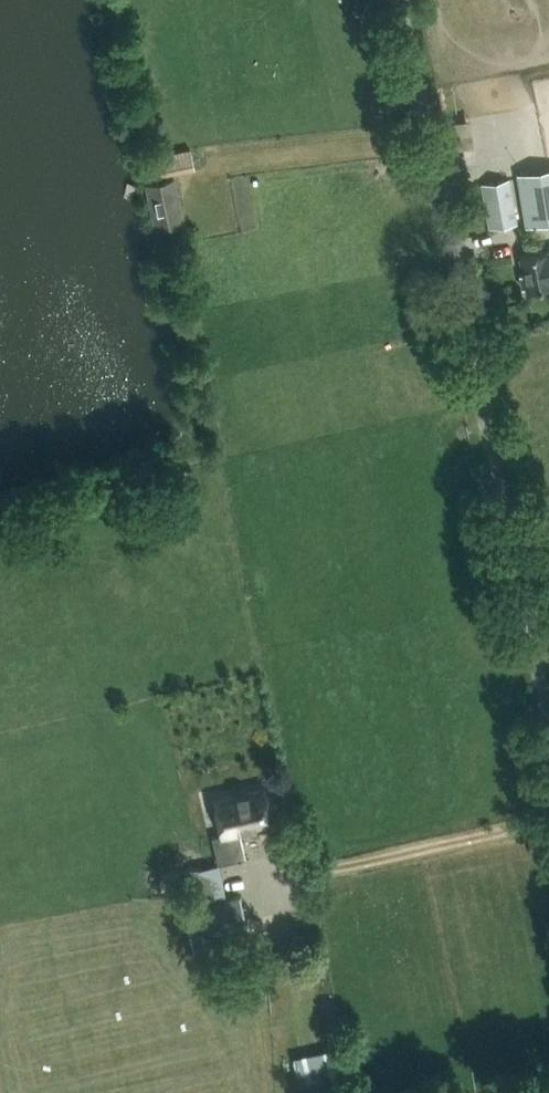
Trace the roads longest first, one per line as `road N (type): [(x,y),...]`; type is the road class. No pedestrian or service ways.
road 1 (unclassified): [(548,701),(392,0)]
road 2 (track): [(548,823),(297,872)]

